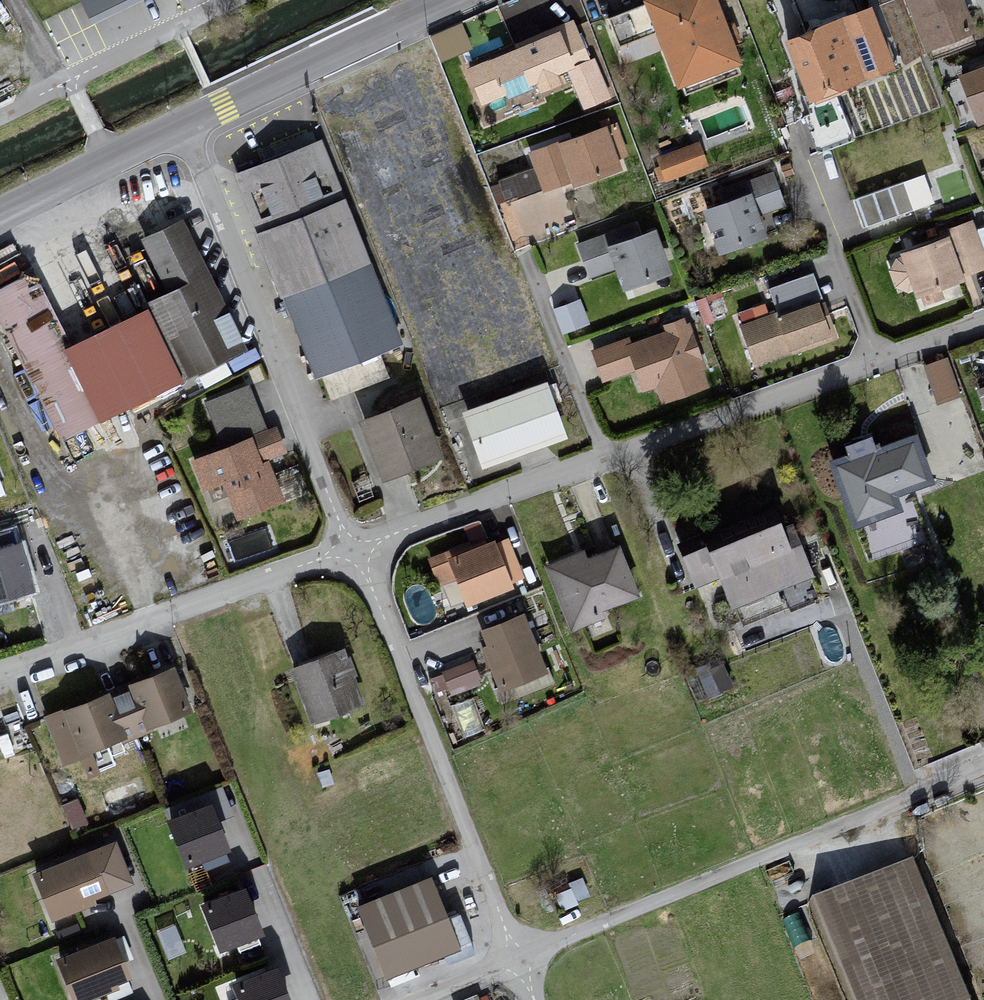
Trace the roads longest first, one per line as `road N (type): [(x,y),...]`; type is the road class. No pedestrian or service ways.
road 1 (residential): [(353,551),(983,325)]
road 2 (residential): [(983,766),(515,961)]
road 3 (residential): [(184,125),(353,551)]
road 4 (residential): [(353,551),(515,961)]
road 5 (residential): [(0,671),(353,551)]
road 6 (secondary): [(184,125),(452,0)]
road 7 (residential): [(250,0),(72,87)]
road 8 (secondary): [(0,217),(108,162)]

